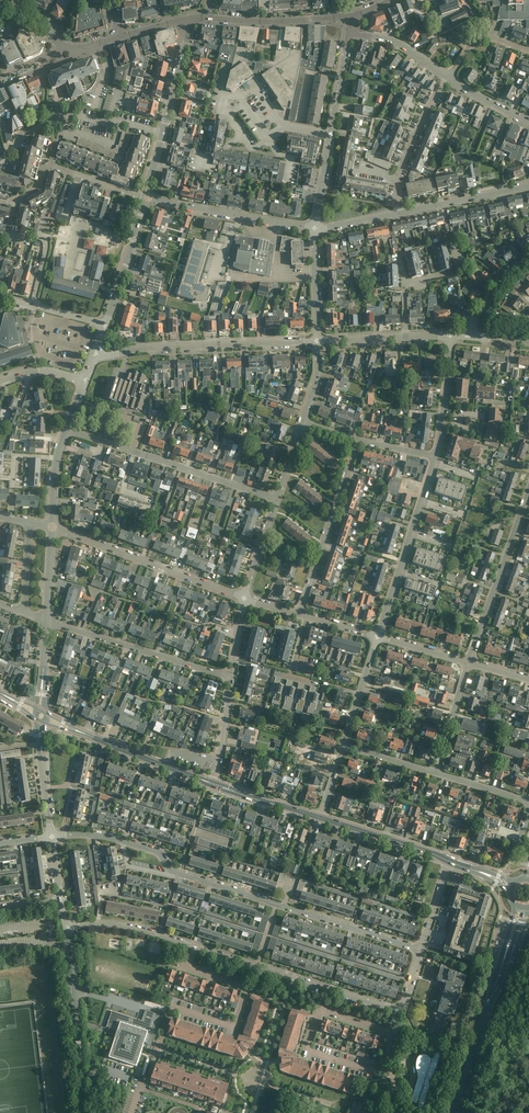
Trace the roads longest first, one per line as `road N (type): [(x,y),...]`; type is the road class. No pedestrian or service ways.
road 1 (residential): [(421,950),(176,873)]
road 2 (residential): [(197,945),(188,967),(248,988),(236,1027),(172,1007),(159,1048)]
road 3 (unclassified): [(93,359),(144,347),(318,341)]
road 4 (residential): [(276,500),(67,428)]
road 5 (residential): [(395,1009),(197,945)]
road 6 (residential): [(244,598),(52,527)]
road 7 (residential): [(391,1034),(319,1012),(307,1051),(374,1072),(392,1069)]
road 8 (residential): [(159,1048),(347,1111)]
road 9 (residential): [(314,228),(349,34)]
road 10 (residential): [(232,678),(47,622)]
road 11 (residential): [(377,637),(434,457)]
road 12 (residential): [(469,663),(528,487)]
road 13 (unclassified): [(83,1112),(67,929)]
road 14 (unclassified): [(145,196),(189,18)]
road 15 (residential): [(299,615),(355,441)]
road 16 (residential): [(398,214),(397,179),(448,77)]
road 17 (tertiary): [(206,18),(351,17)]
road 18 (primary): [(454,1112),(497,982)]
road 19 (unclassified): [(106,326),(145,196)]
road 20 (tertiary): [(448,861),(321,818)]
road 21 (residential): [(528,186),(398,214)]
road 22 (tertiary): [(212,783),(88,735)]
road 23 (residential): [(197,945),(129,927),(67,929)]
road 24 (residential): [(434,457),(449,335)]

